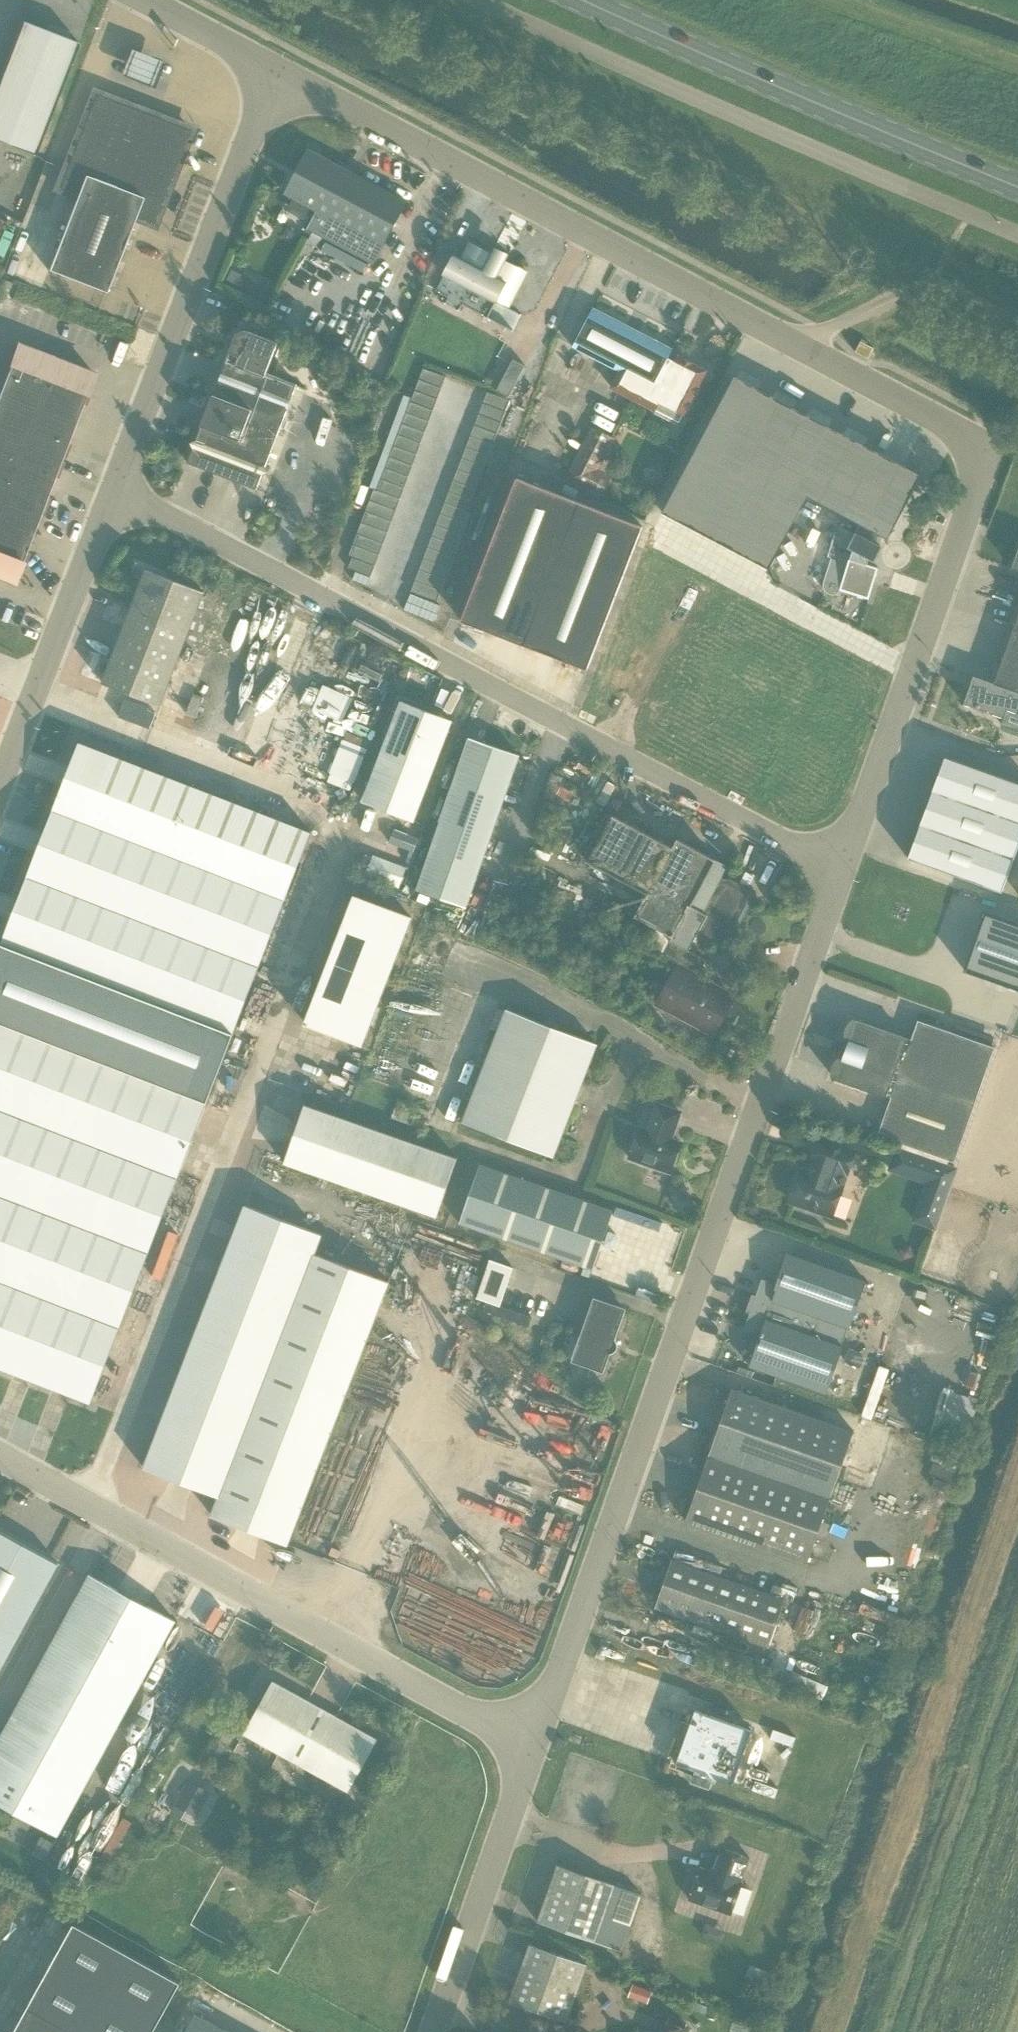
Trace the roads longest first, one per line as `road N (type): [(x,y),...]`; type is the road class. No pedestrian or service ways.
road 1 (unclassified): [(534,1747),(843,868)]
road 2 (unclassified): [(843,868),(115,493)]
road 3 (unclassified): [(843,868),(992,447),(794,342)]
road 4 (unclassified): [(534,1747),(0,1457)]
road 5 (unclassified): [(794,342),(278,69)]
road 6 (primary): [(1017,185),(584,0)]
road 7 (unclassified): [(115,493),(278,69)]
road 8 (unclassified): [(0,795),(115,493)]
road 9 (unclassified): [(432,2031),(534,1747)]
road 10 (unclassified): [(1017,322),(933,278),(794,342)]
road 11 (unclassified): [(278,69),(148,0)]

